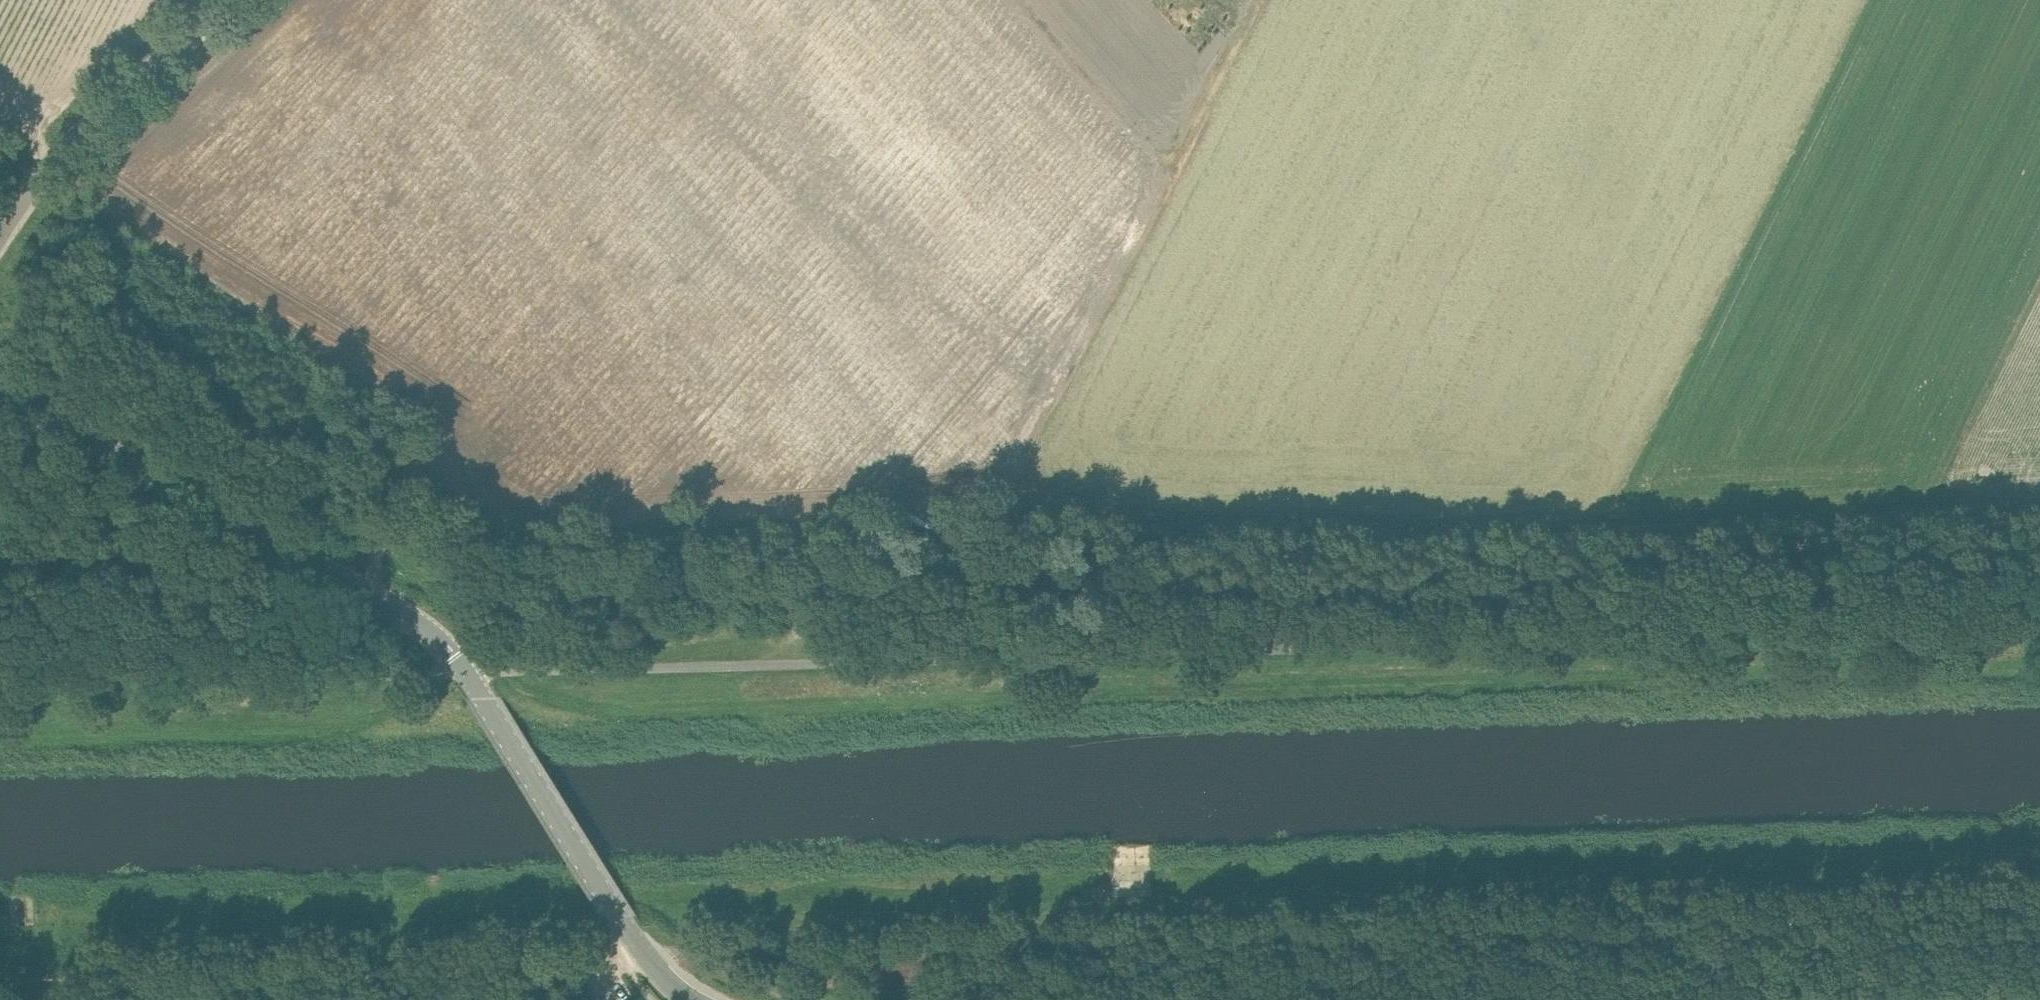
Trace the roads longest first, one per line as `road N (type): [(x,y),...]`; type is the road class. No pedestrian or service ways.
road 1 (secondary): [(690,999),(620,913),(435,635),(0,392)]
road 2 (track): [(655,964),(32,983)]
road 3 (tertiary): [(0,232),(55,158),(226,0)]

